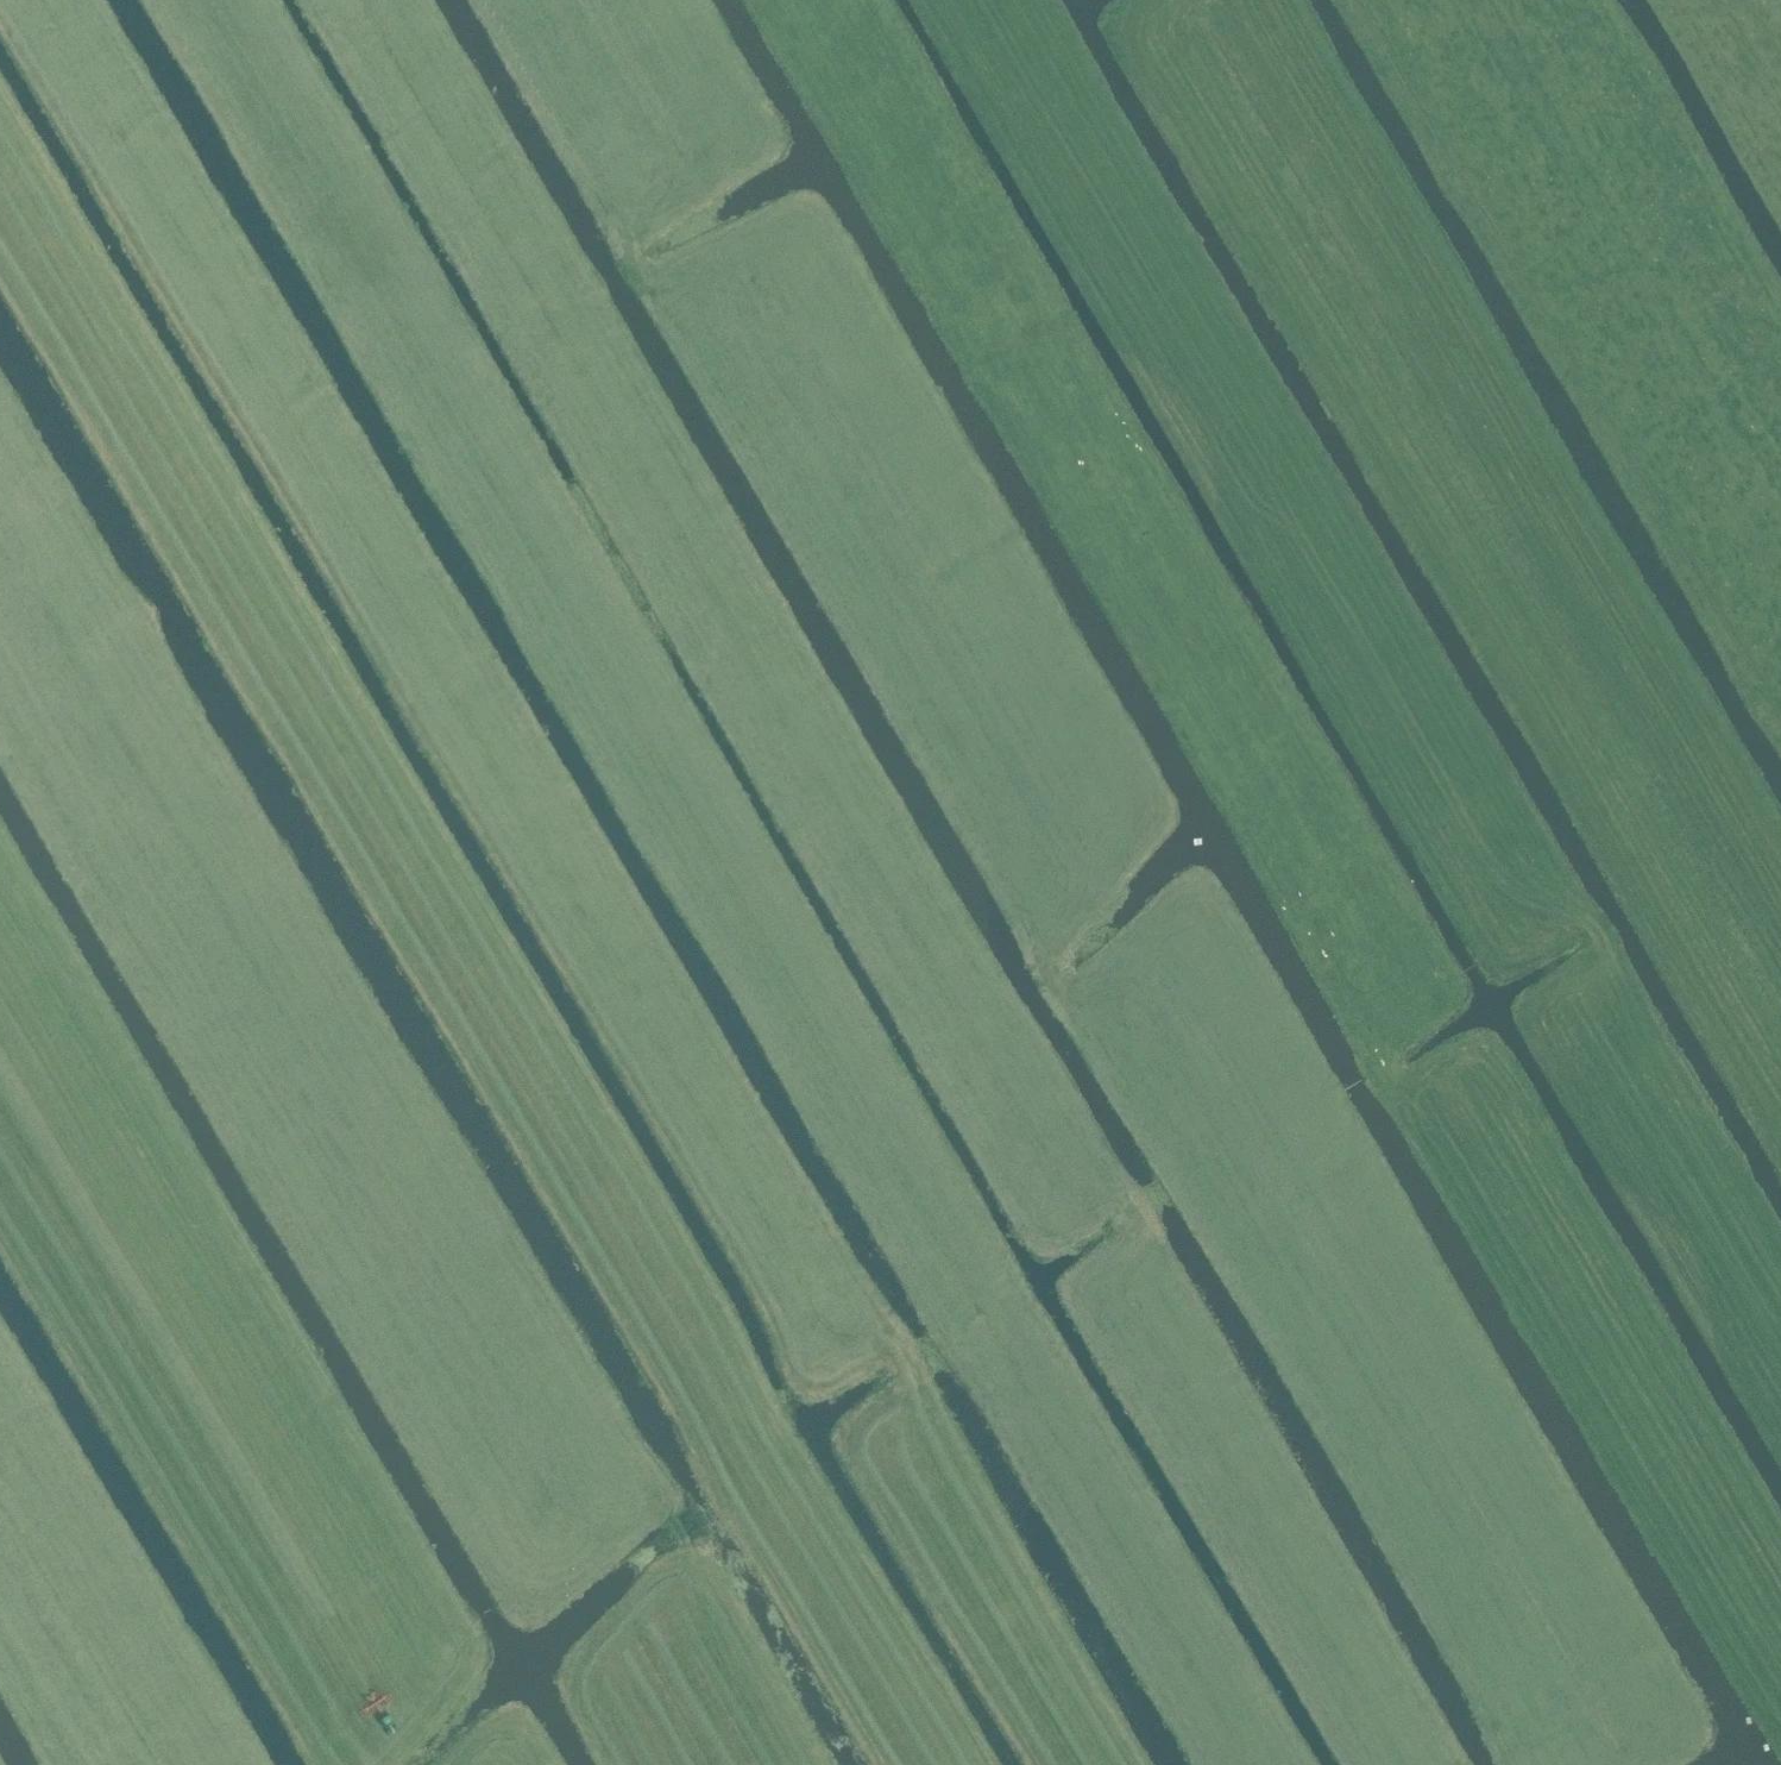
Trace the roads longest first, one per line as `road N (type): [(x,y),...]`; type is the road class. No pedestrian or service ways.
road 1 (track): [(757,0),(1780,1722)]

